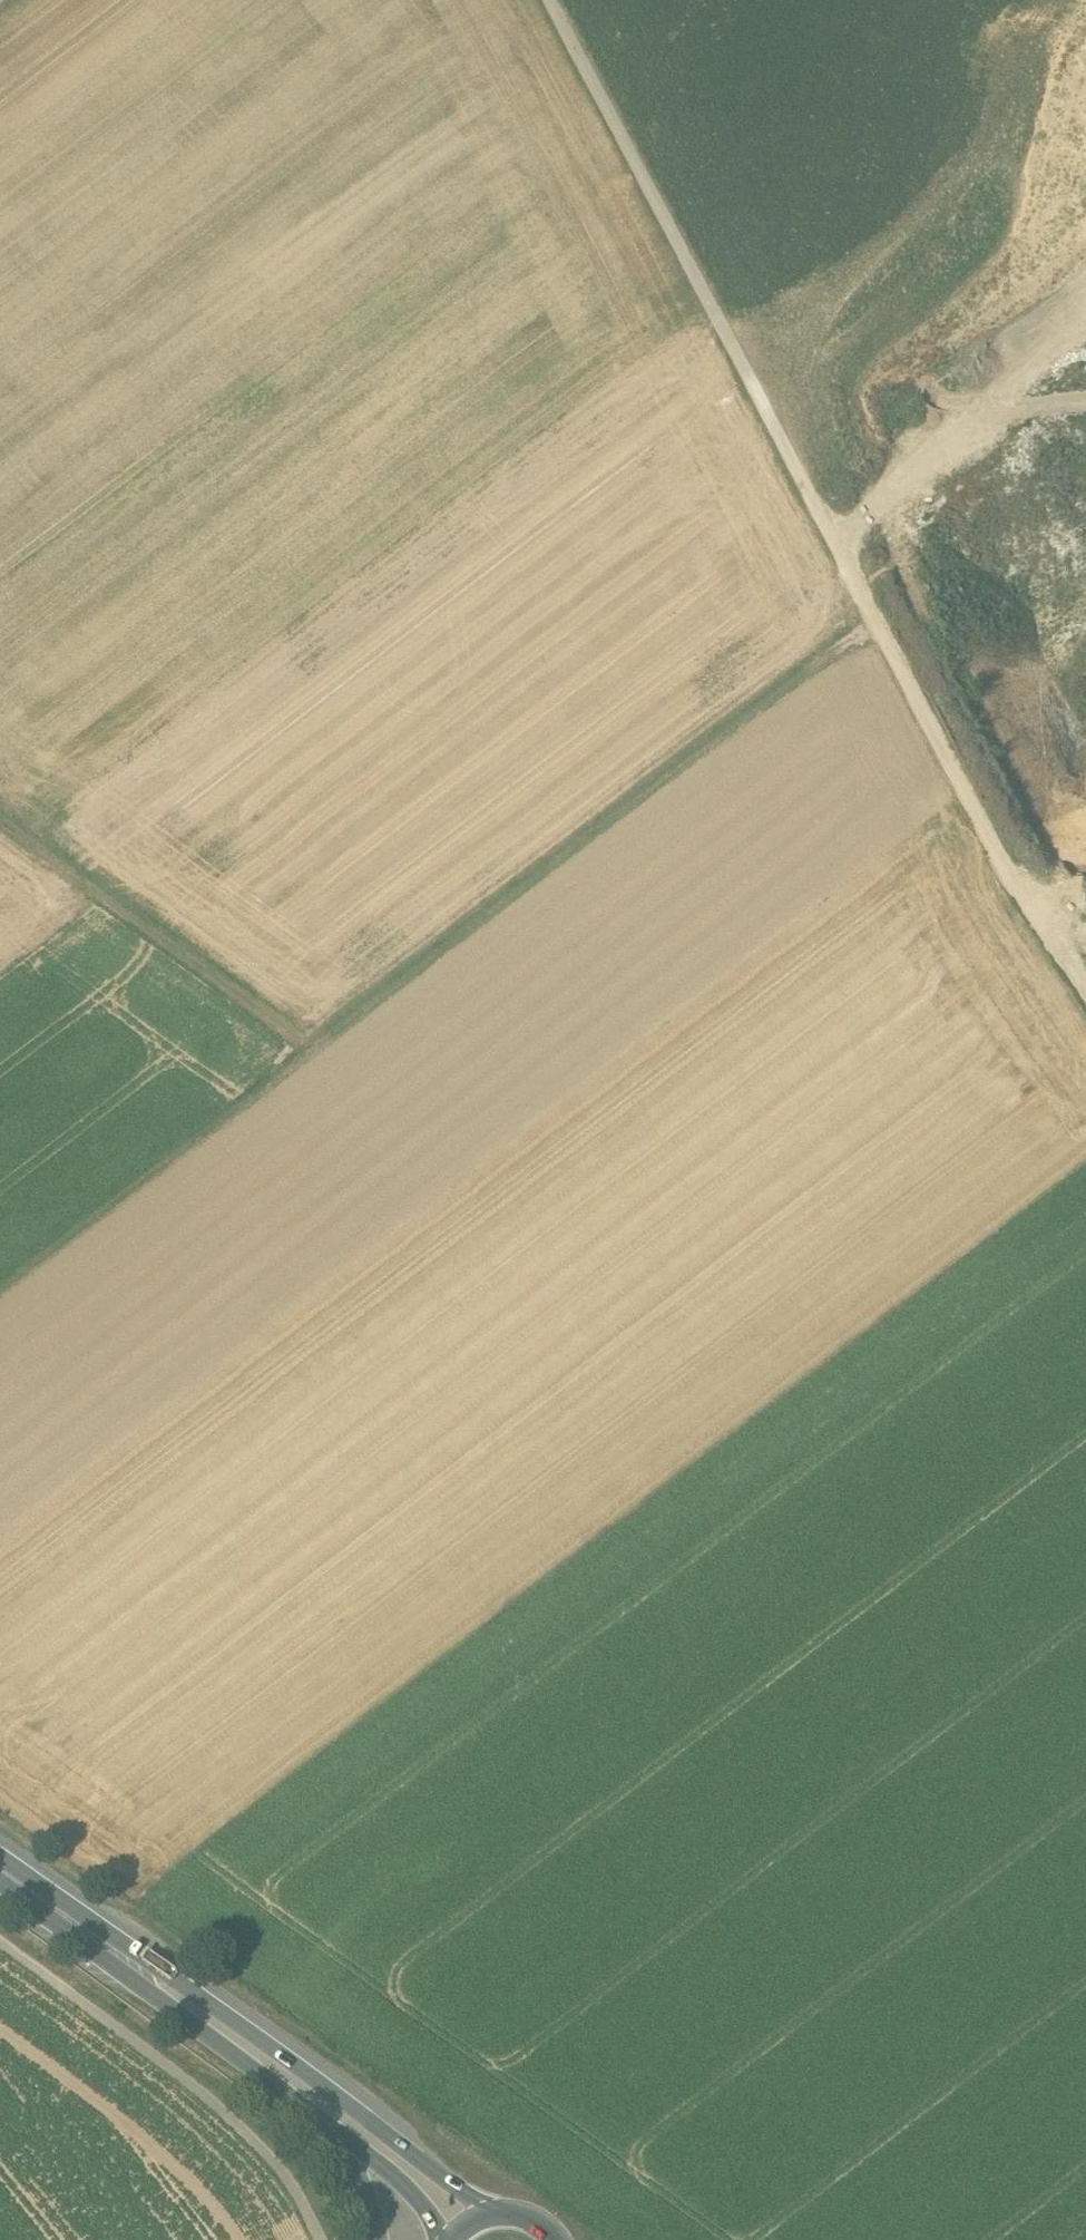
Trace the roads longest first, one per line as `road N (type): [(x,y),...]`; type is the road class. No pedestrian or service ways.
road 1 (track): [(0,1291),(817,660),(881,629)]
road 2 (track): [(554,0),(1003,860),(1035,907)]
road 3 (primary): [(501,2212),(427,2166),(214,2004),(184,1985),(153,1980)]
road 4 (track): [(314,1046),(0,817)]
road 5 (primary): [(153,1980),(169,2005),(312,2112)]
road 6 (primary): [(153,1980),(0,1867)]
road 7 (primary): [(312,2112),(387,2169),(420,2201),(442,2239)]
road 8 (motorway): [(312,2112),(362,2182),(378,2239)]

